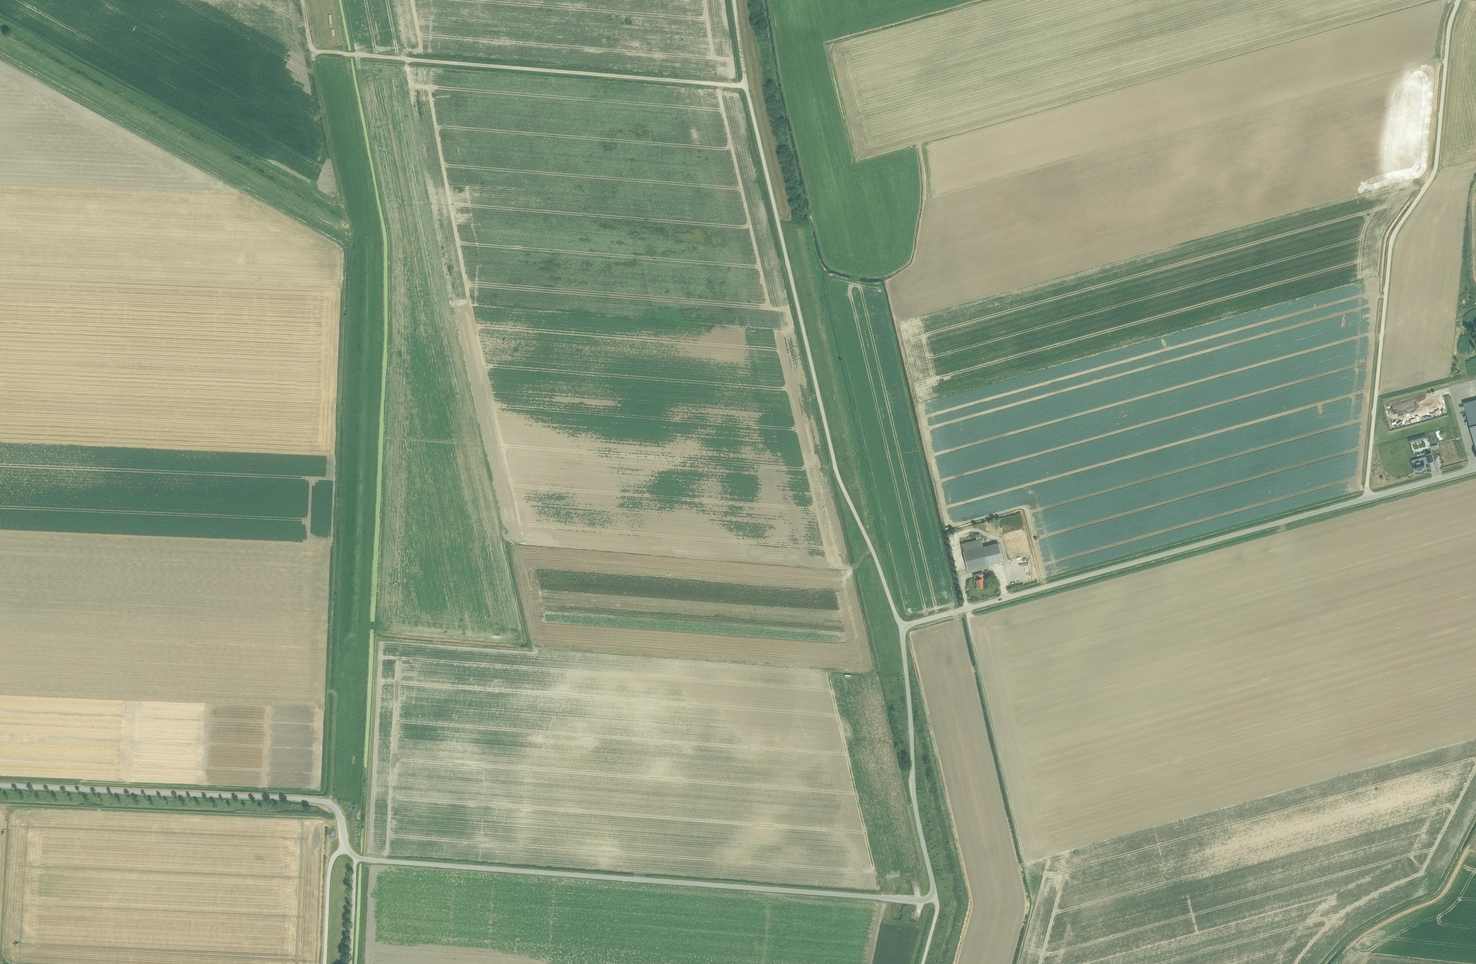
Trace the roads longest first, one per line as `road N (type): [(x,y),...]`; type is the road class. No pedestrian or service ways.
road 1 (track): [(312,50),(350,242),(327,803)]
road 2 (unclassified): [(902,625),(829,454),(733,0)]
road 3 (tertiary): [(346,850),(365,860),(932,897)]
road 4 (unclassified): [(1367,498),(1391,243),(1435,169),(1459,0)]
road 5 (tertiary): [(902,625),(1367,498)]
road 6 (track): [(745,87),(312,50)]
road 7 (tertiary): [(333,806),(0,786)]
road 8 (tertiary): [(932,897),(914,797),(902,625)]
road 9 (unclassified): [(325,963),(329,872),(346,850)]

